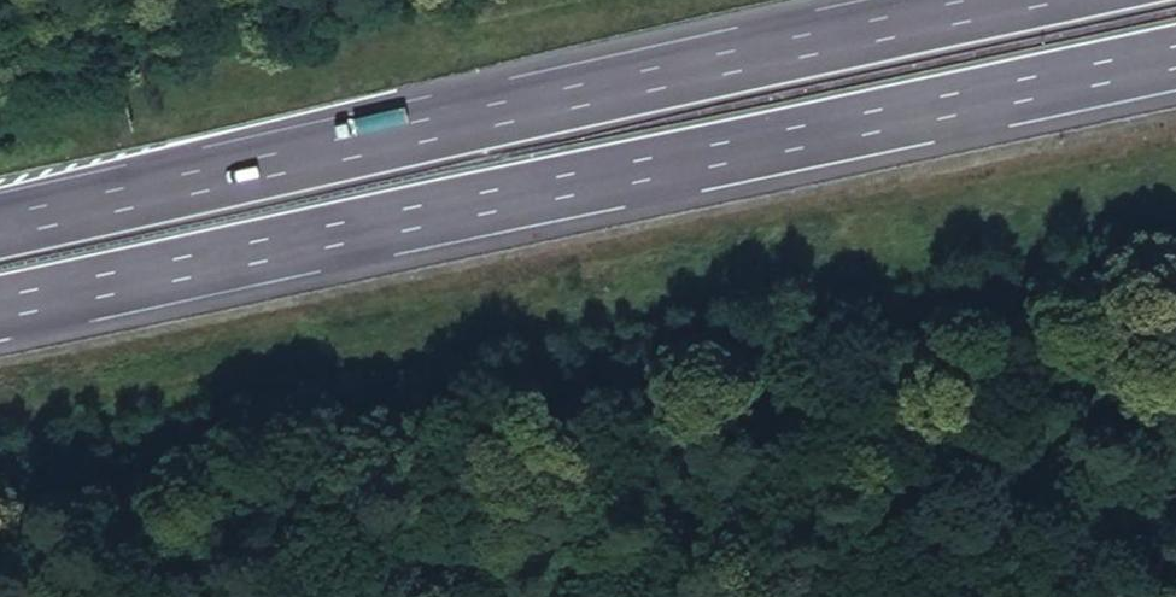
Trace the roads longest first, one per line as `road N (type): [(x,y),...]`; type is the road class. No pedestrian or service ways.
road 1 (motorway): [(0,307),(1175,61)]
road 2 (motorway): [(1008,0),(0,218)]

